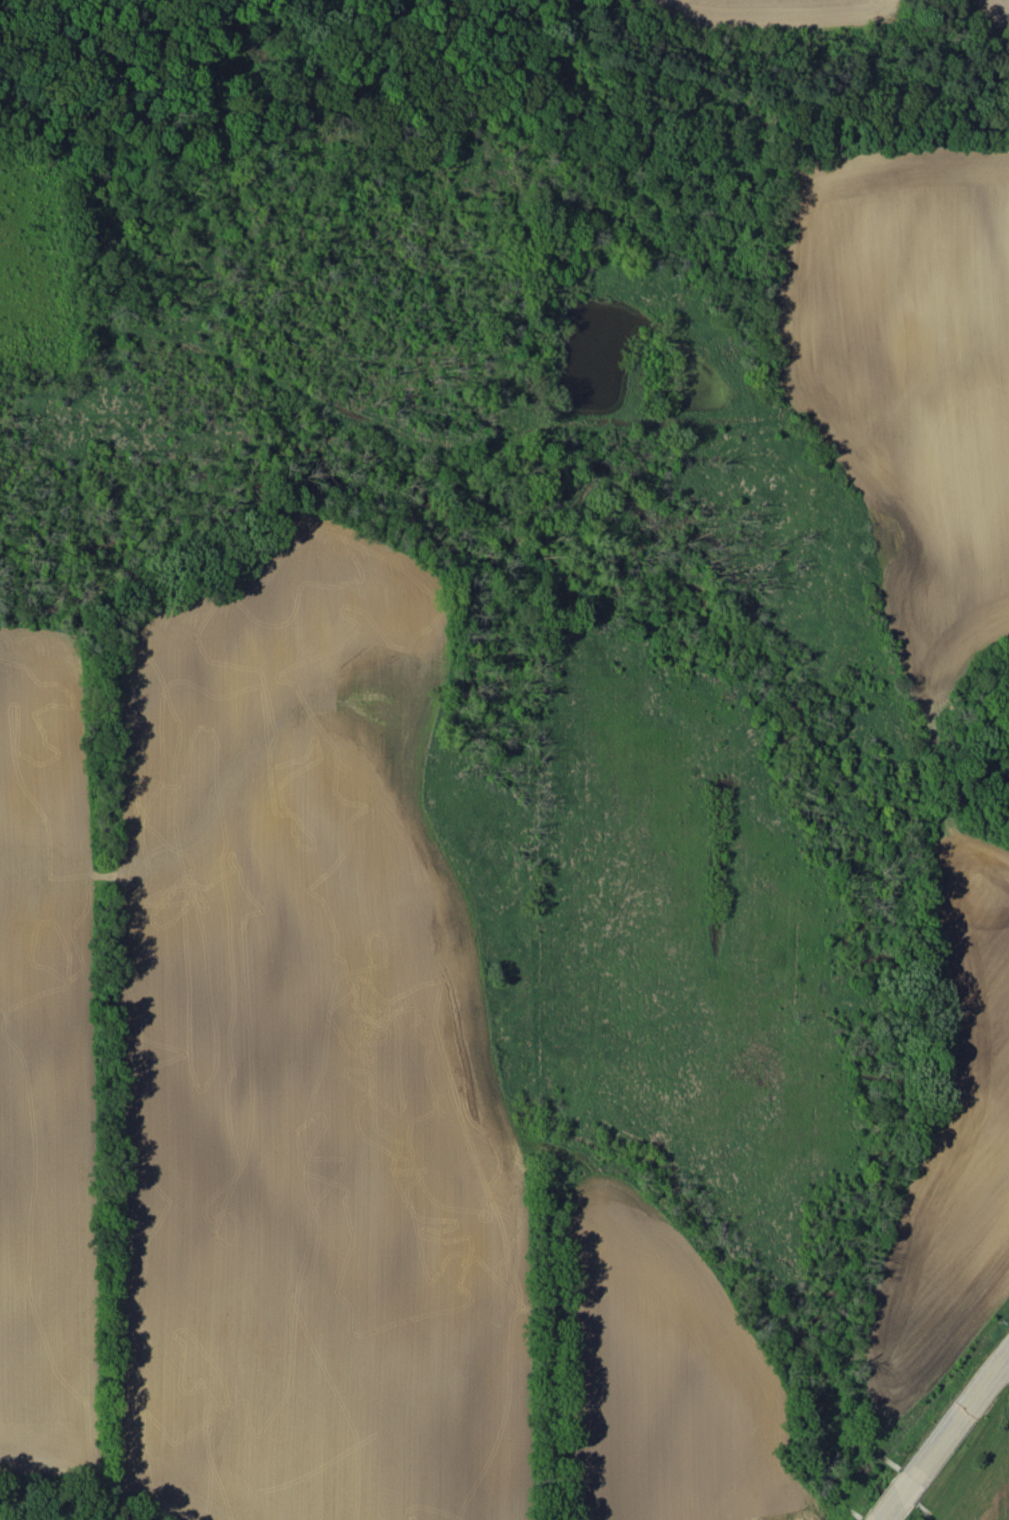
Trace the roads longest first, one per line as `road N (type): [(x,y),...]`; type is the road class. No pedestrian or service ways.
road 1 (secondary): [(1008,1347),(878,1519)]

